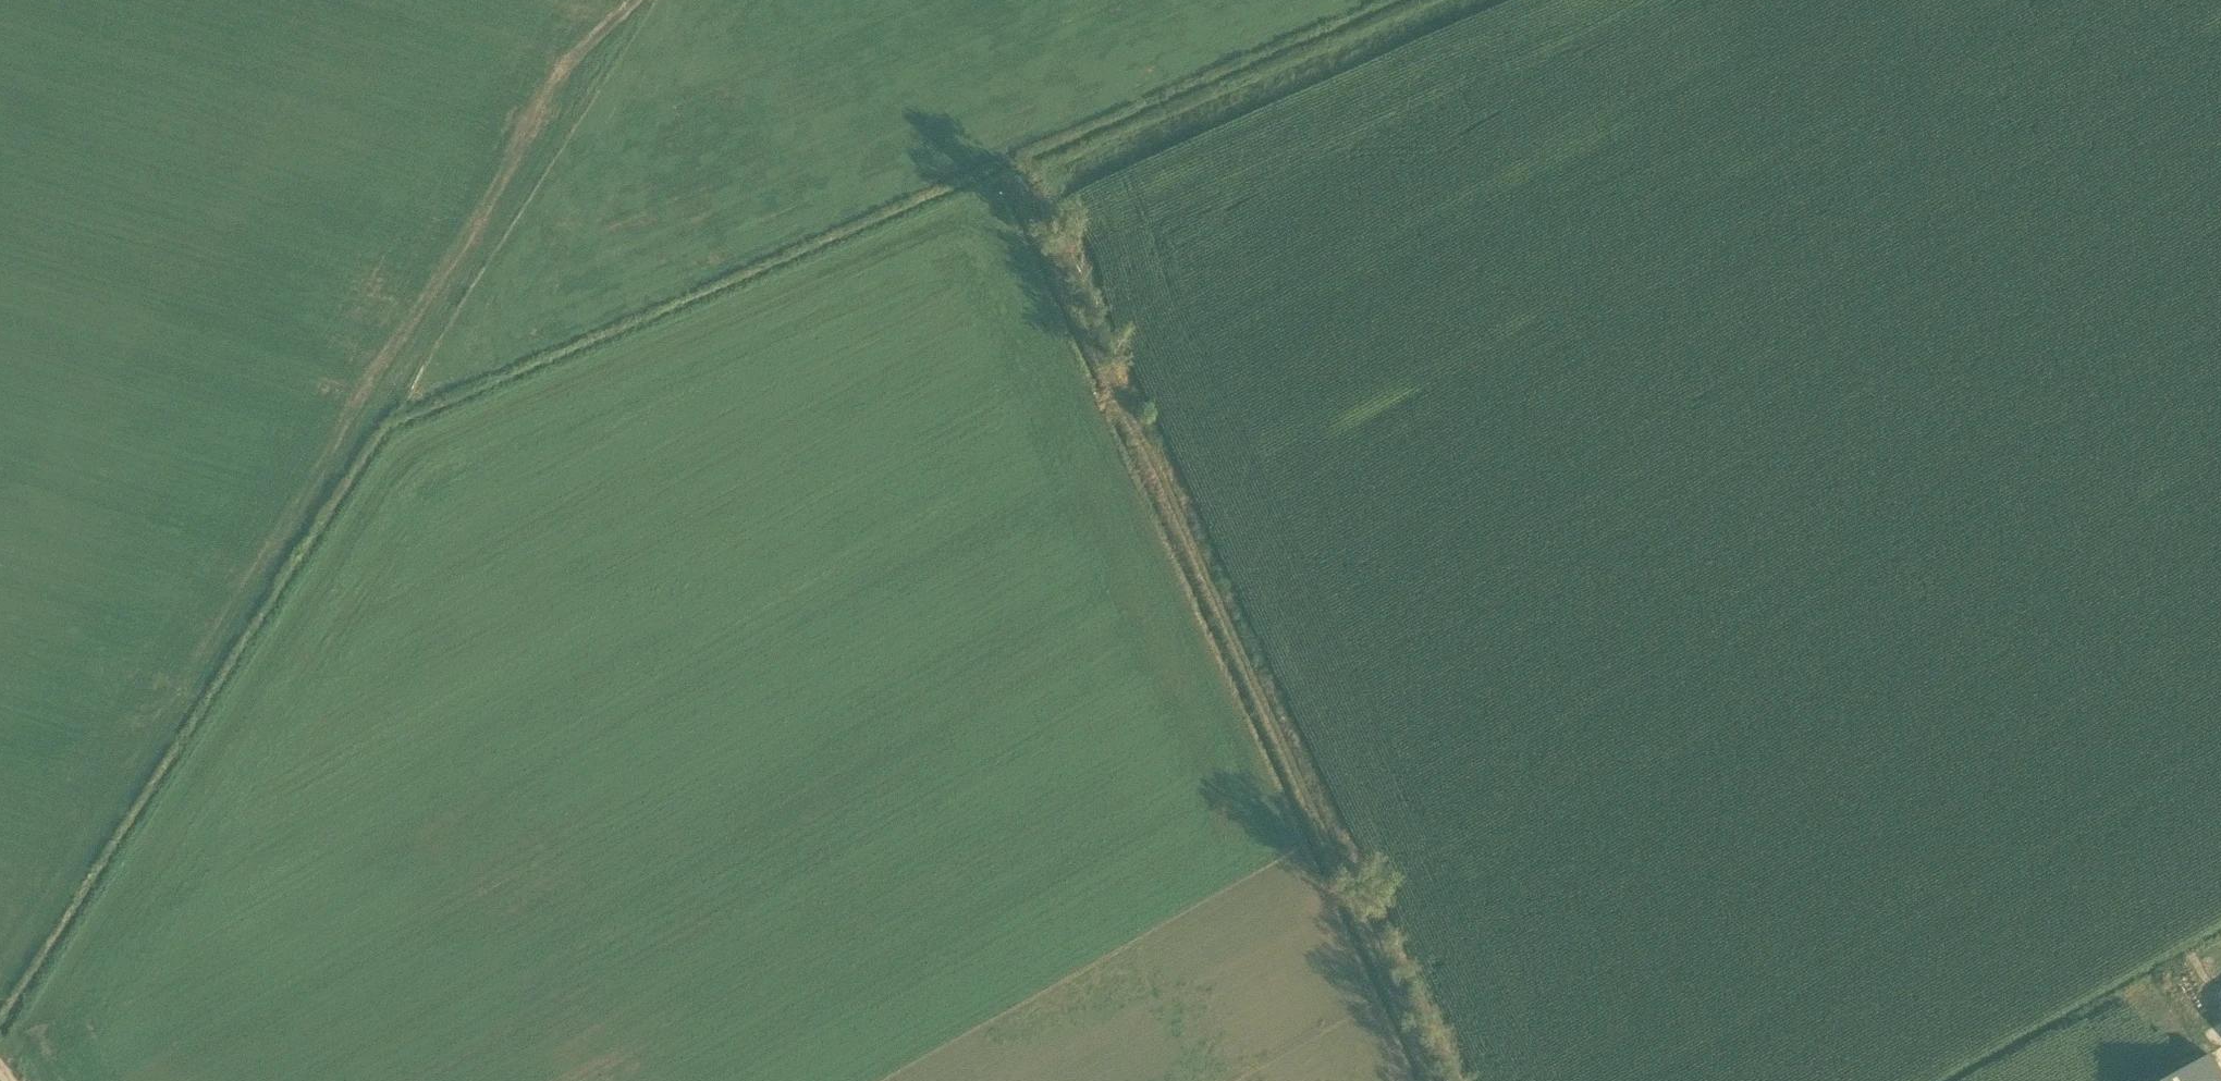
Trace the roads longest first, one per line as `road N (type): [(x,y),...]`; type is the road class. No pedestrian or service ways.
road 1 (track): [(1012,168),(1438,1080)]

